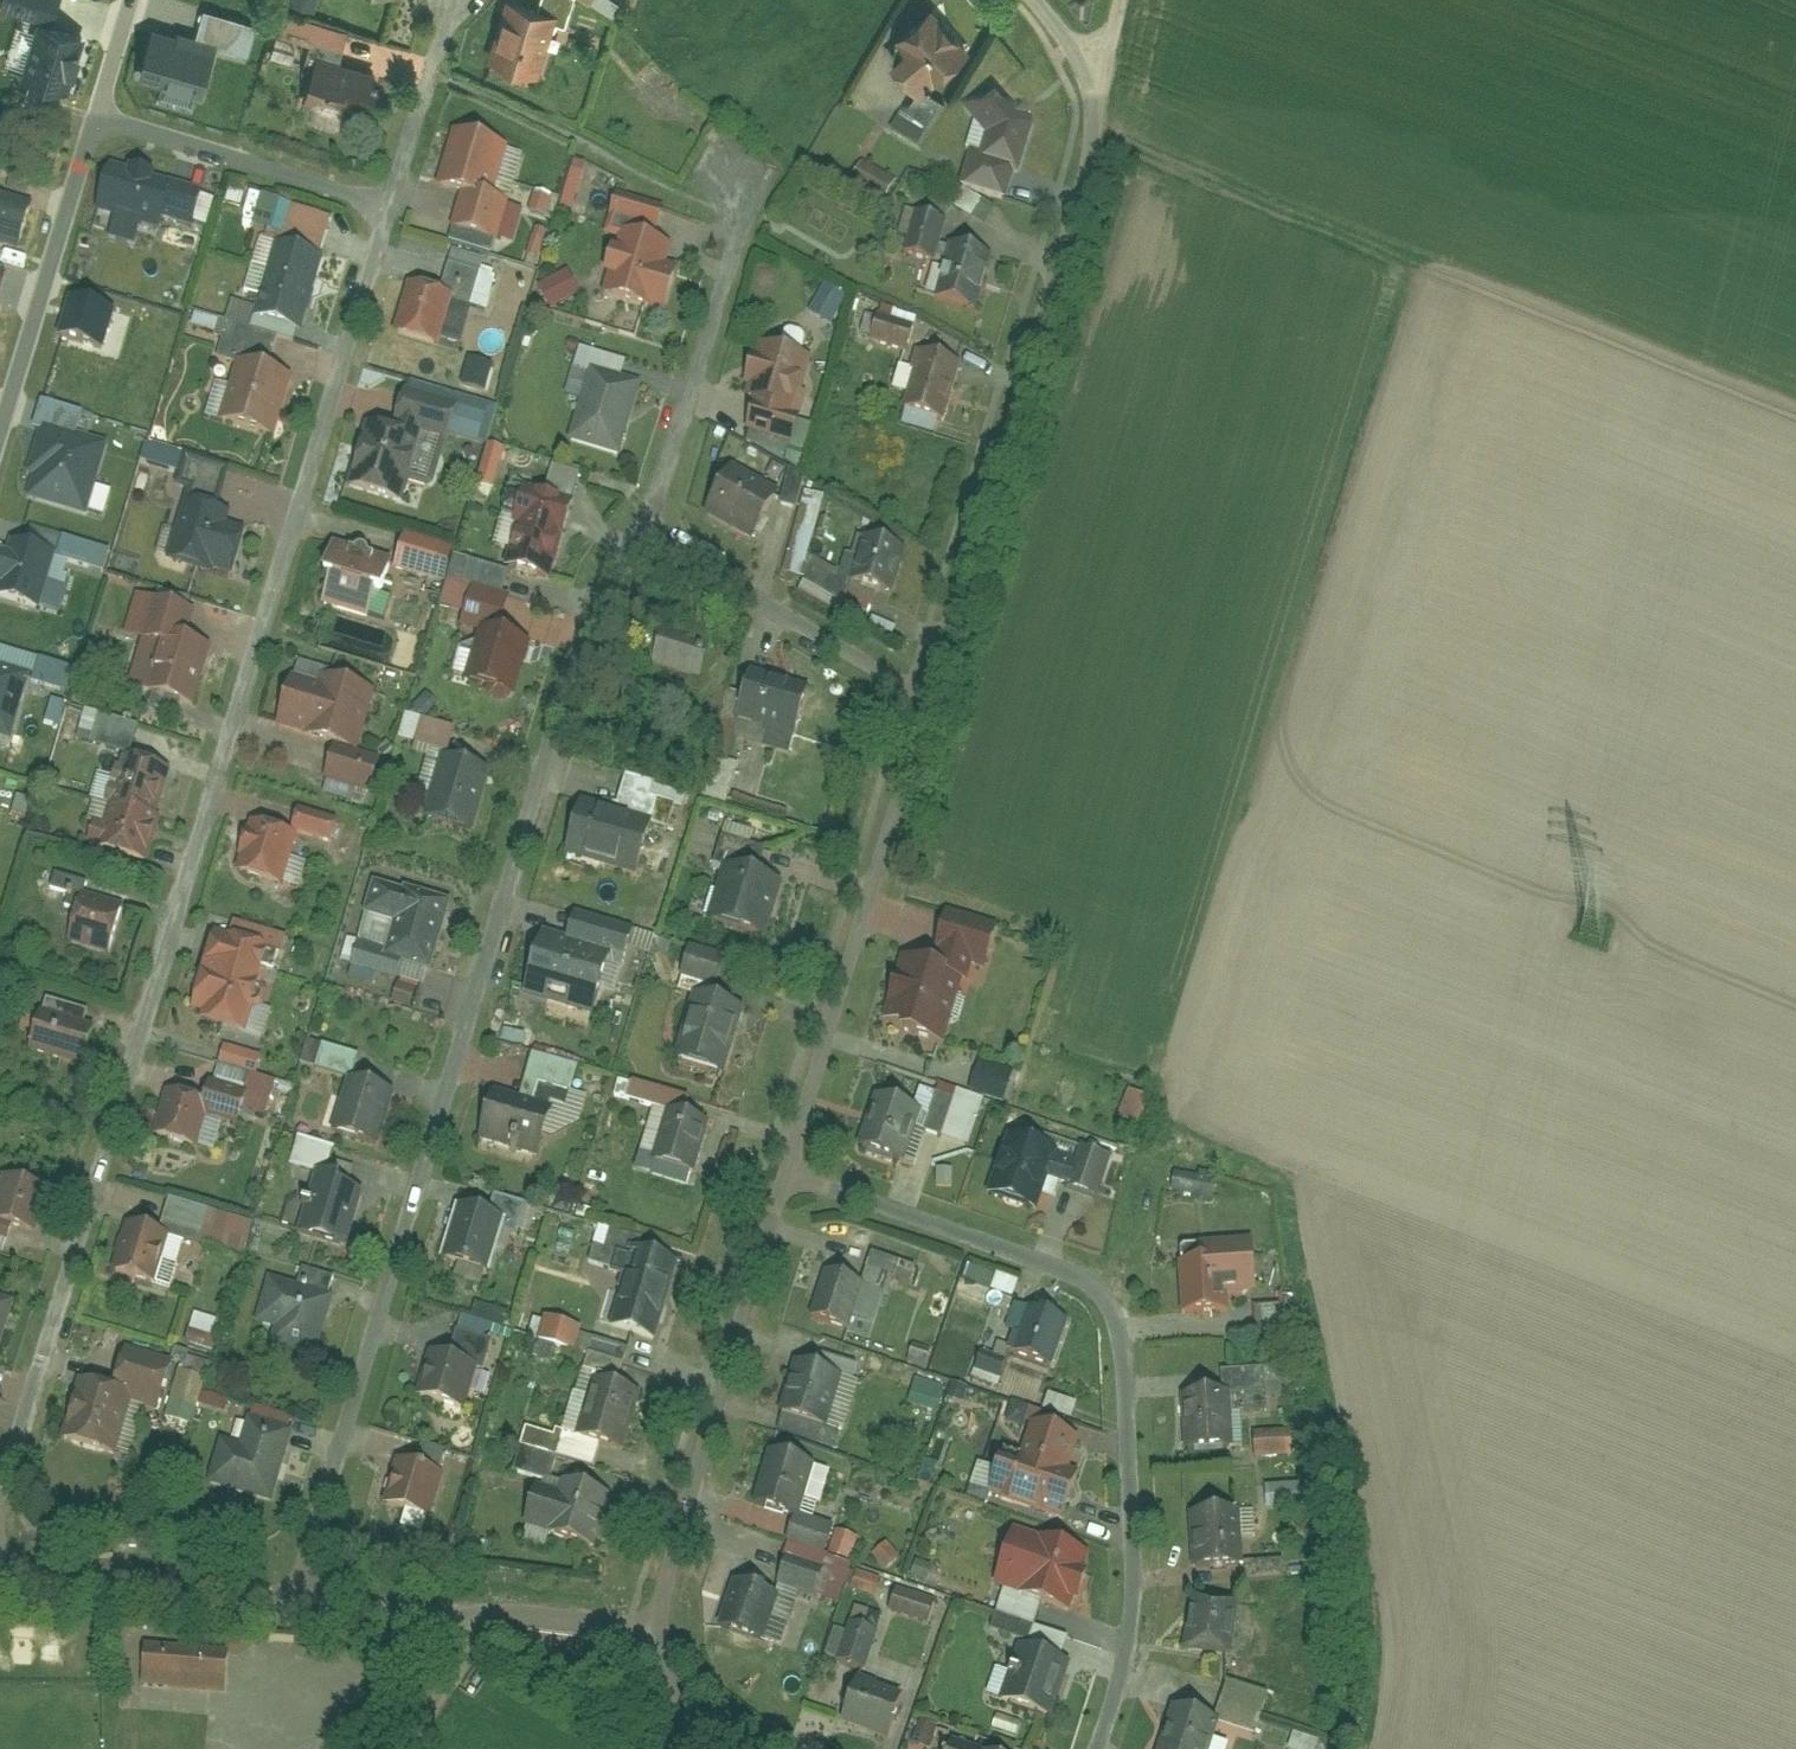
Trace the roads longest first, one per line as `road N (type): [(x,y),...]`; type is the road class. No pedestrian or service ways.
road 1 (residential): [(390,208),(0,1510)]
road 2 (residential): [(301,1604),(591,621),(639,542)]
road 3 (residential): [(1098,1748),(1124,1666),(1134,1597),(1126,1379),(1106,1302),(1053,1267),(786,1176)]
road 4 (residential): [(1097,64),(1094,134),(1080,191),(929,699)]
road 5 (residential): [(929,699),(786,1176)]
road 6 (residential): [(786,1176),(656,1630)]
road 7 (residential): [(639,542),(667,488),(750,196)]
road 8 (residential): [(0,435),(97,119)]
road 9 (residential): [(929,699),(639,542)]
road 10 (residential): [(0,1572),(301,1604)]
road 11 (residential): [(450,0),(390,208)]
road 12 (residential): [(469,1621),(526,1617),(656,1630)]
road 13 (residential): [(301,1604),(469,1621)]
road 14 (residential): [(240,162),(390,208)]
road 15 (residential): [(409,1748),(462,1668),(469,1621)]
road 16 (residential): [(656,1630),(662,1670),(680,1708),(724,1748)]
road 17 (residential): [(220,156),(97,119)]
road 18 (residential): [(97,119),(132,0)]

